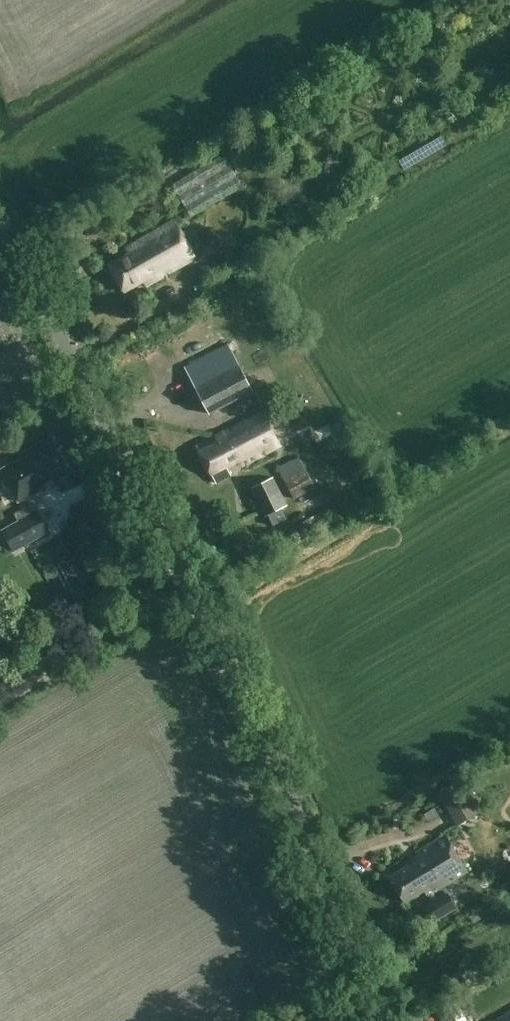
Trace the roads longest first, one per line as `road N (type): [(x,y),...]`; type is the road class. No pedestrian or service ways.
road 1 (unclassified): [(0,220),(313,862),(376,1020)]
road 2 (track): [(190,614),(509,426)]

